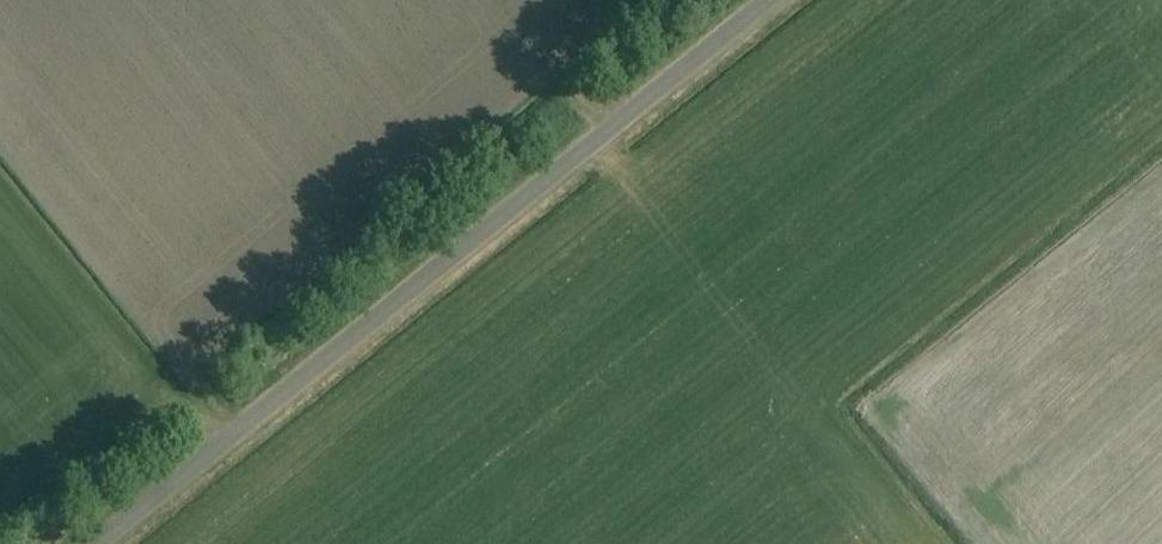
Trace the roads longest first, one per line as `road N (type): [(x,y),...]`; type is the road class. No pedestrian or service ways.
road 1 (unclassified): [(97,543),(771,0)]

